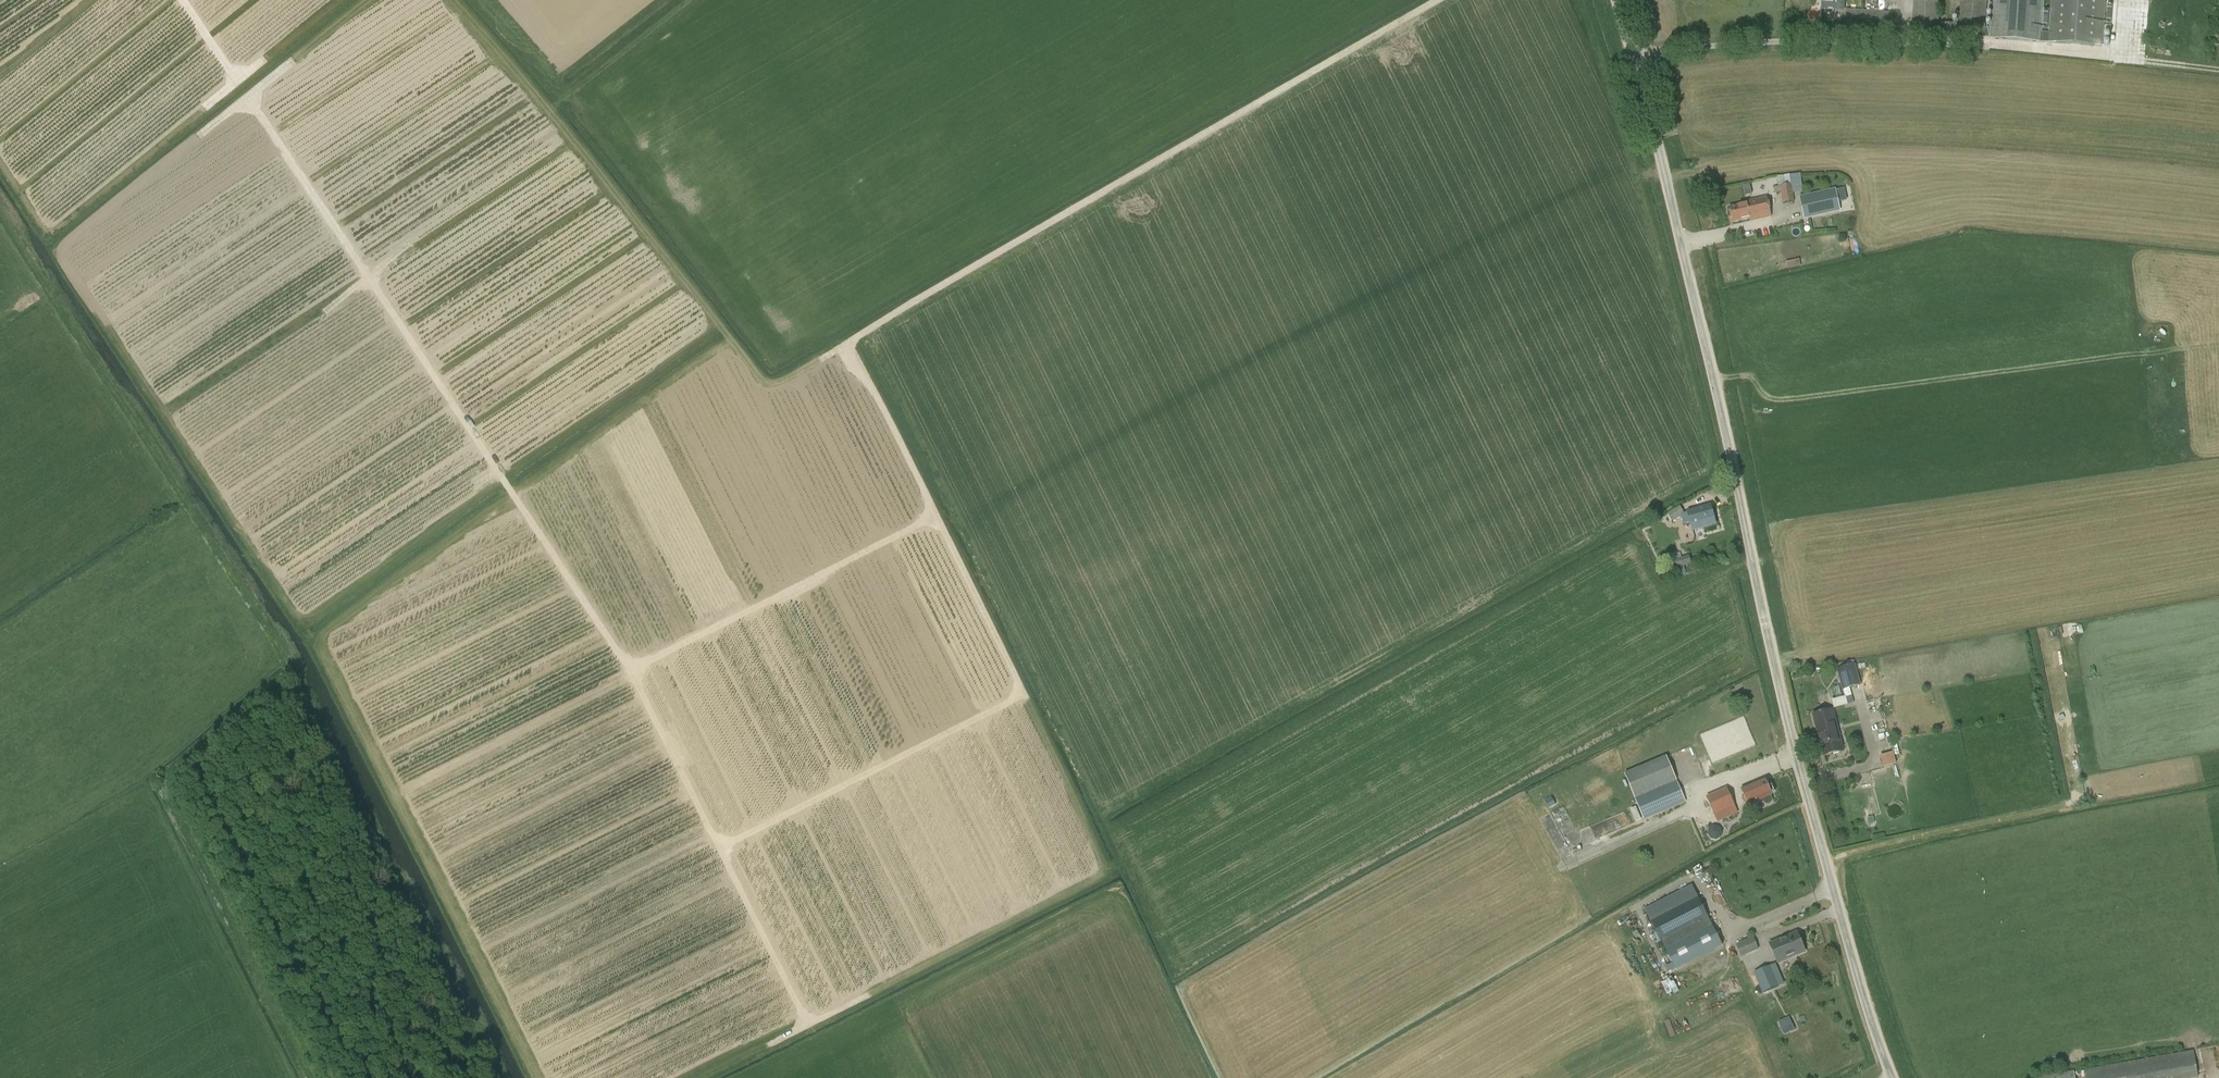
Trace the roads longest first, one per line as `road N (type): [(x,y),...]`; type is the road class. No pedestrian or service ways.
road 1 (unclassified): [(1893,1077),(1826,867),(1676,221),(1613,0)]

